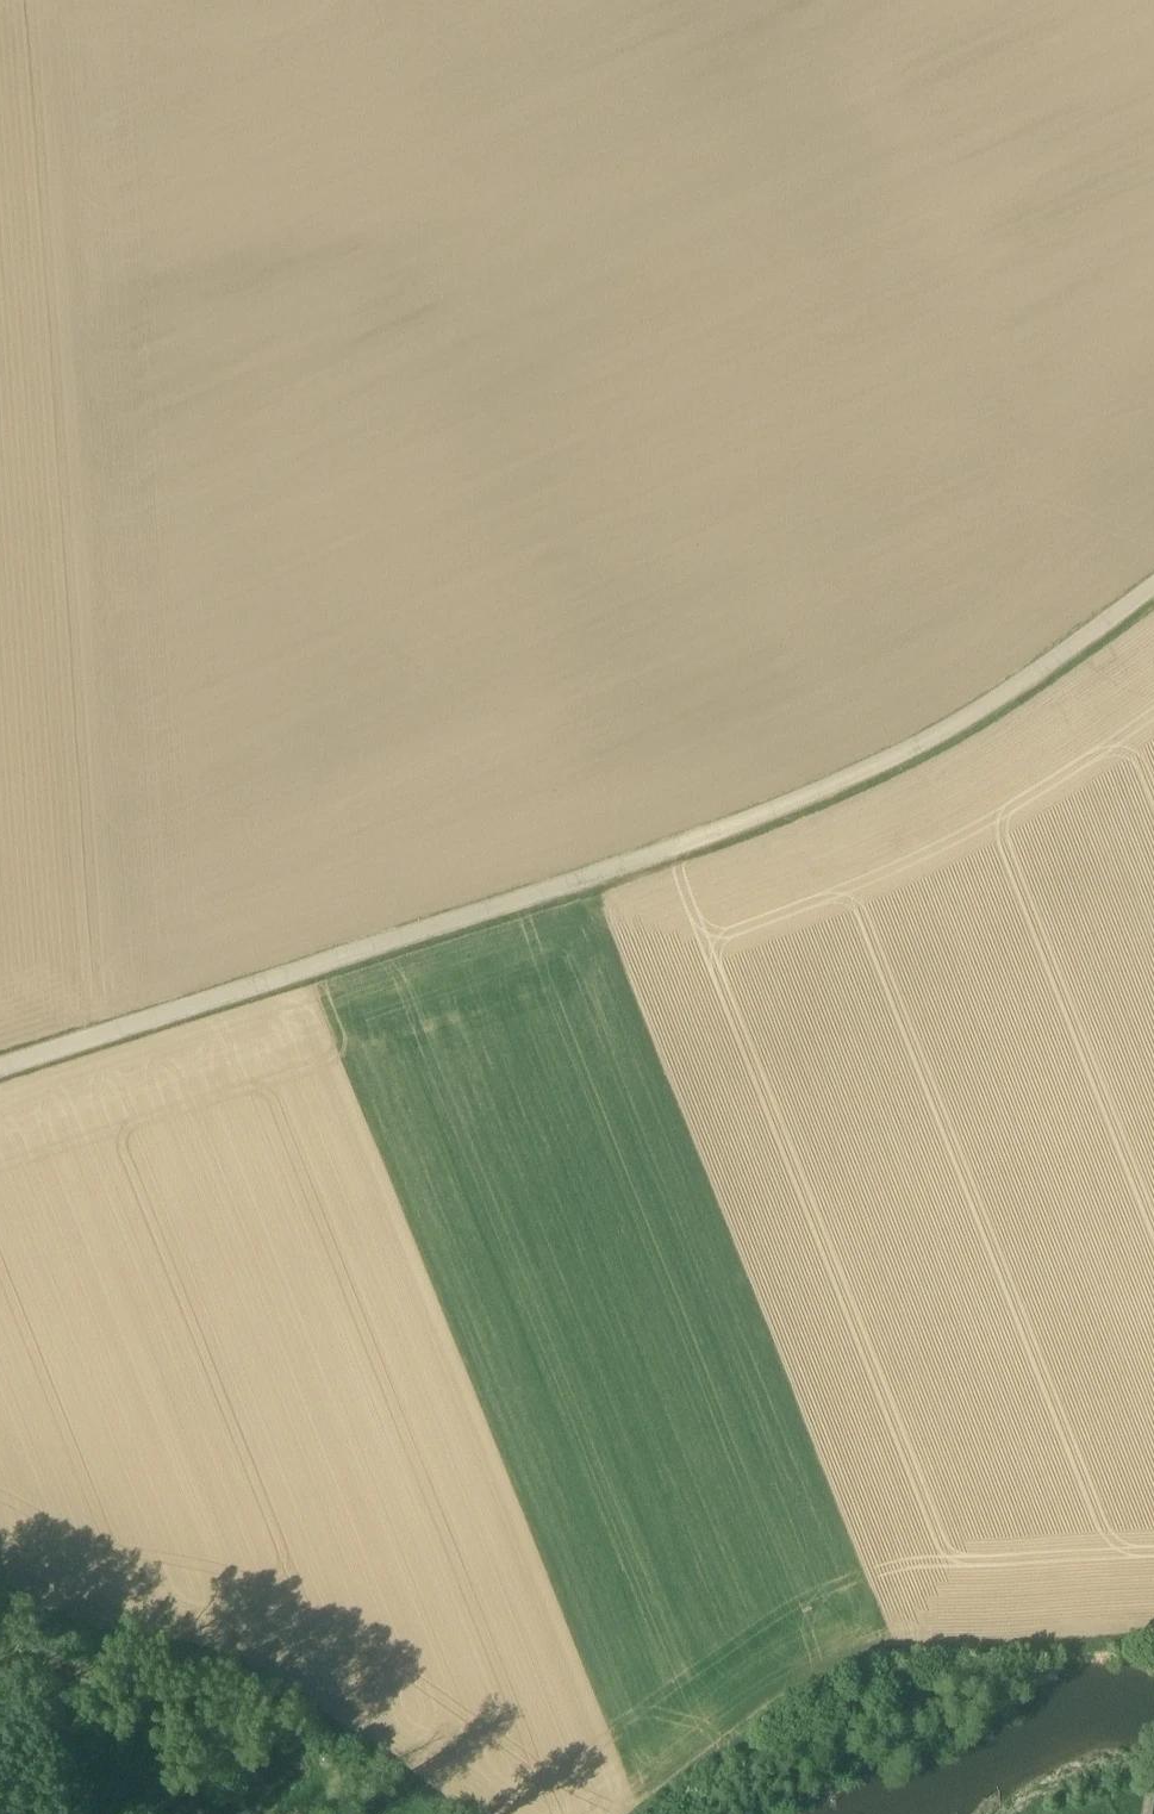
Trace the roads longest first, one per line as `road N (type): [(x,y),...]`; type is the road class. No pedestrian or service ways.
road 1 (unclassified): [(0,1066),(749,820),(911,750),(996,702),(1153,585)]
road 2 (track): [(0,1621),(27,1648),(202,1754),(259,1813)]

